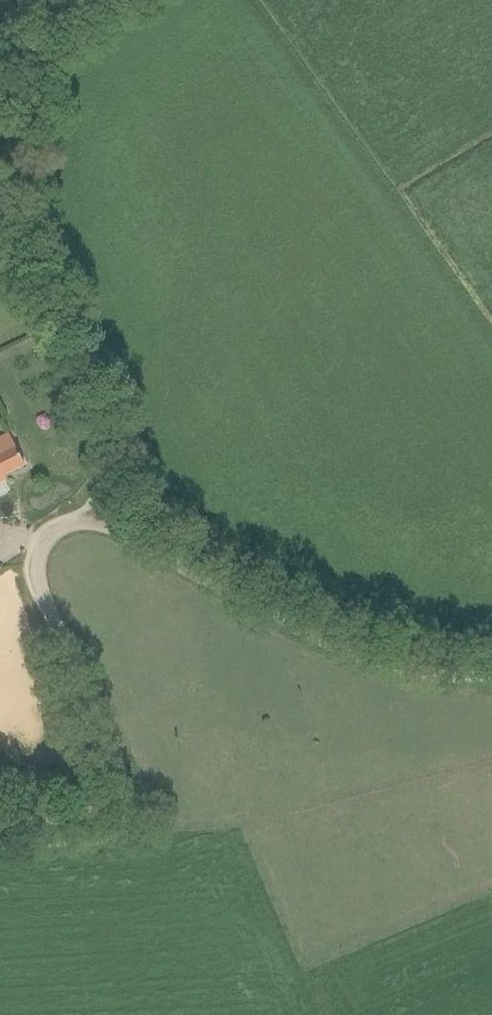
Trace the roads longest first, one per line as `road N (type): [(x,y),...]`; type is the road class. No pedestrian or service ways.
road 1 (track): [(491,678),(396,667),(332,646),(127,536),(83,522)]
road 2 (track): [(83,522),(48,539),(43,583),(115,738),(120,783),(96,812),(0,822)]

